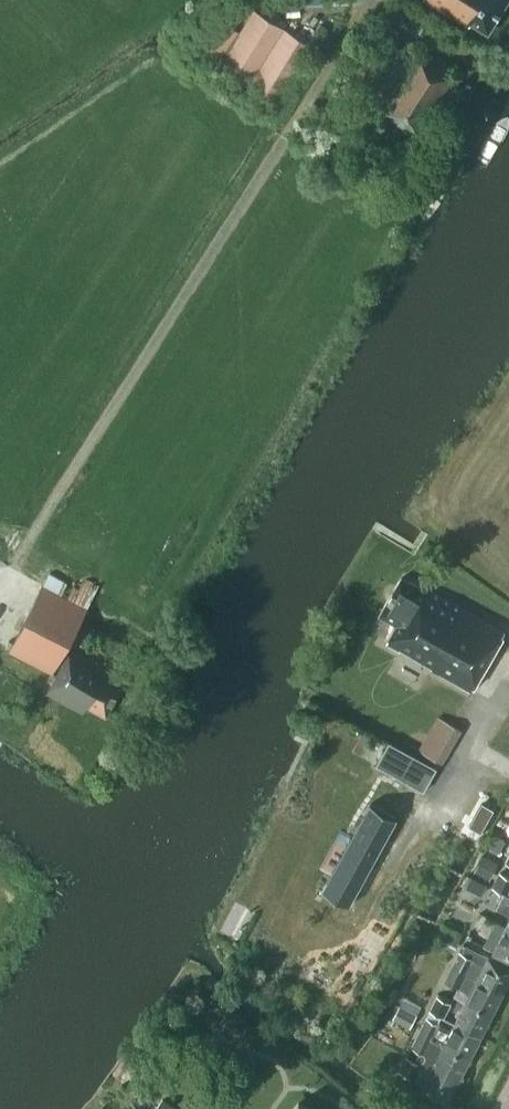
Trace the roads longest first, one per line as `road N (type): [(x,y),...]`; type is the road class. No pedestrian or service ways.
road 1 (unclassified): [(30,560),(385,0)]

